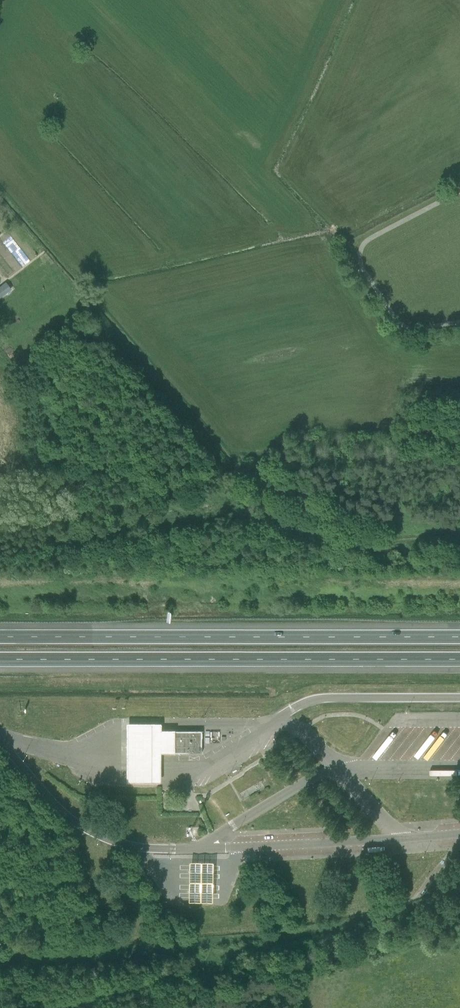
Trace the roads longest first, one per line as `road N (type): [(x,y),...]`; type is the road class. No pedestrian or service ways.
road 1 (motorway): [(0,661),(459,660)]
road 2 (motorway): [(459,638),(0,639)]
road 3 (track): [(459,926),(109,1007)]

